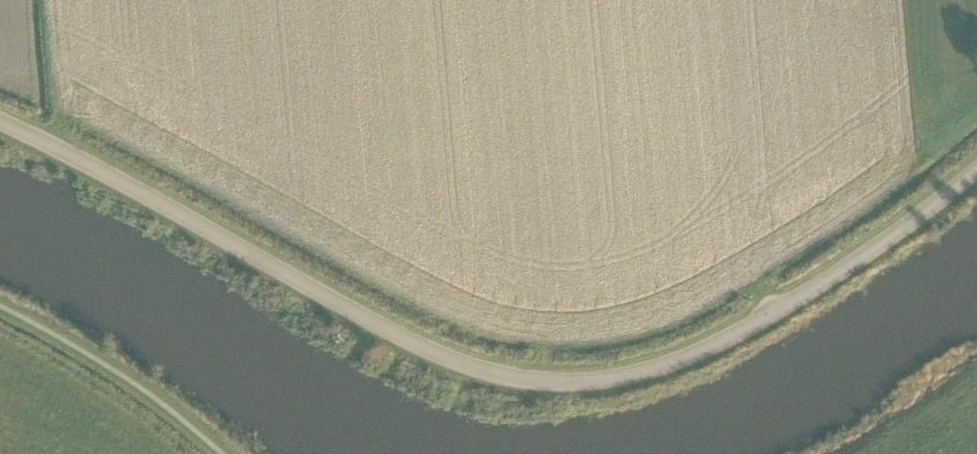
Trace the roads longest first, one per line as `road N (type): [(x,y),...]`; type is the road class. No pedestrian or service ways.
road 1 (tertiary): [(0,125),(379,331),(465,368),(520,379),(606,381),(705,349),(859,260),(976,163)]

